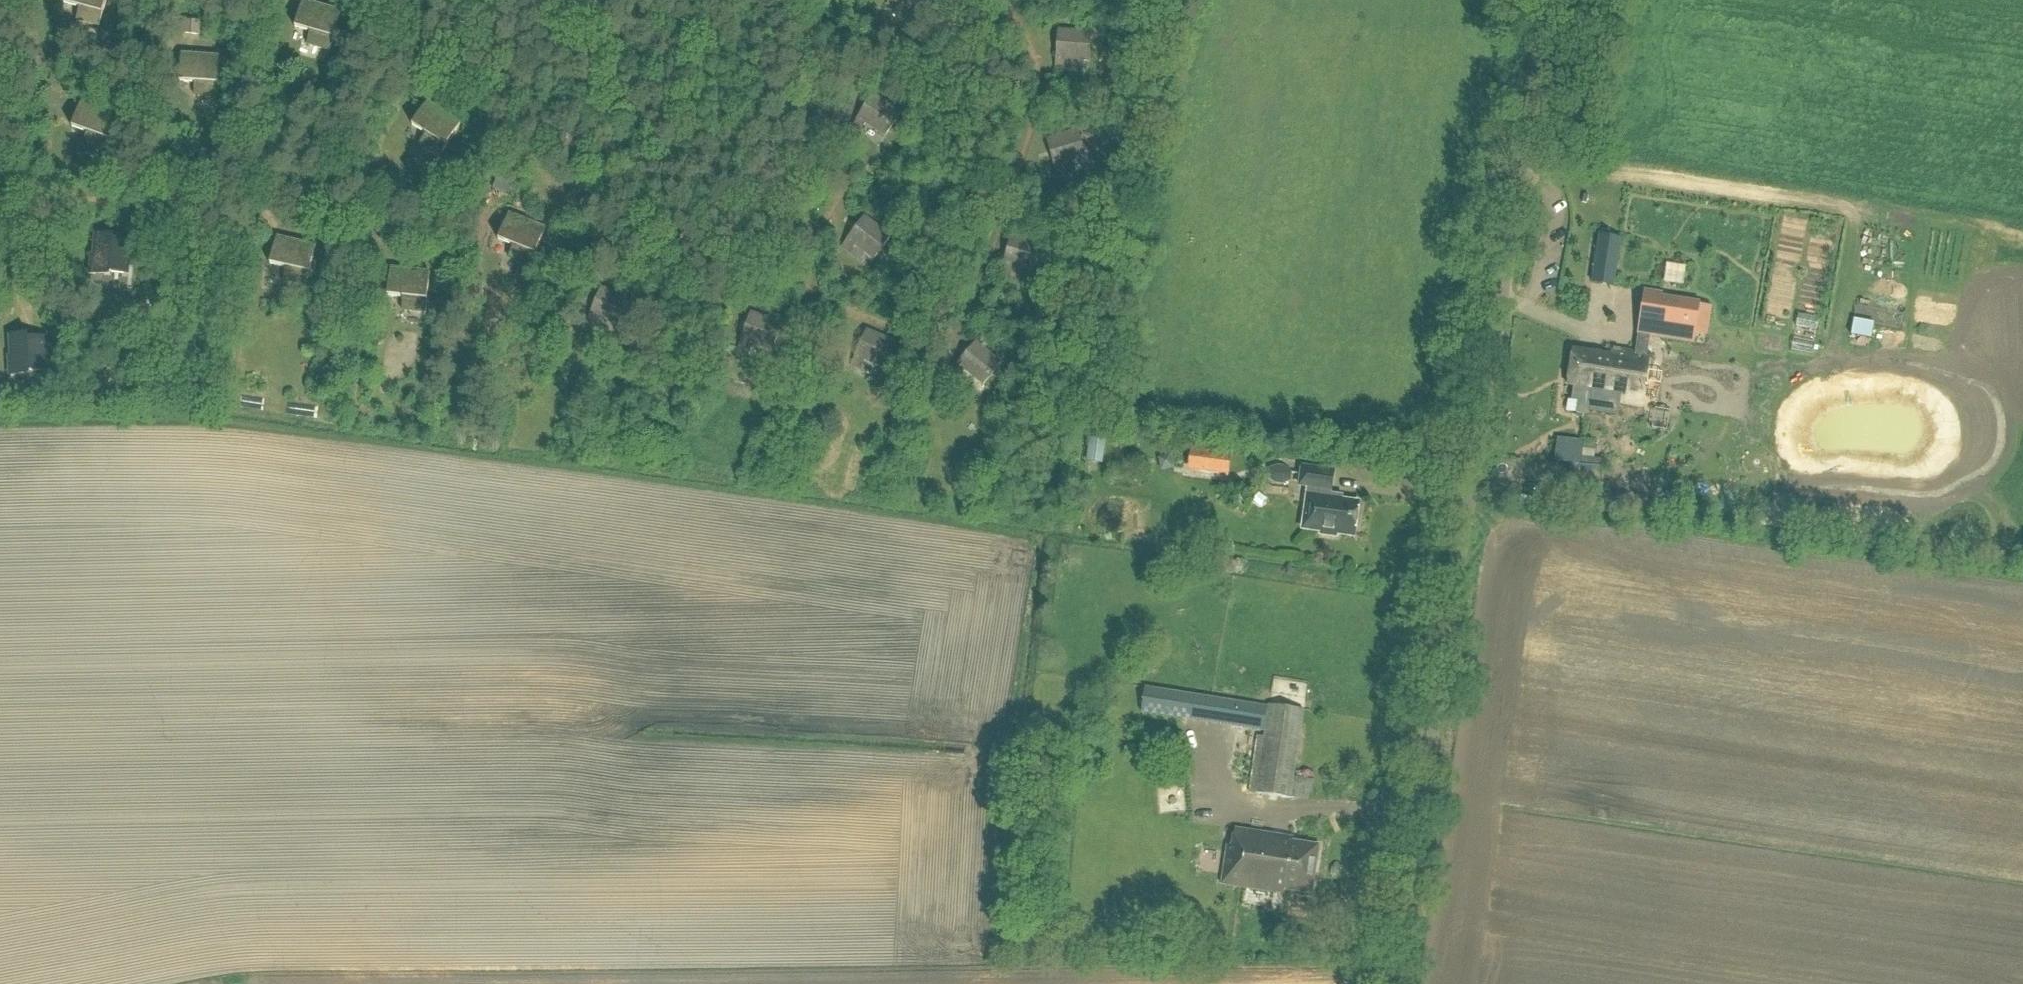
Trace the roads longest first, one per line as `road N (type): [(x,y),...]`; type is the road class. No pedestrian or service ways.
road 1 (unclassified): [(1396,983),(1550,0)]
road 2 (track): [(1026,0),(1045,57),(1036,142),(984,279),(964,315),(932,340),(811,303),(826,157),(808,78),(827,0)]
road 3 (track): [(0,158),(35,184),(188,189),(339,227),(392,229),(434,219)]
road 4 (track): [(383,0),(408,64),(574,216)]
road 5 (unclassified): [(239,199),(241,173),(282,76),(278,6)]
road 6 (track): [(616,274),(811,303)]

